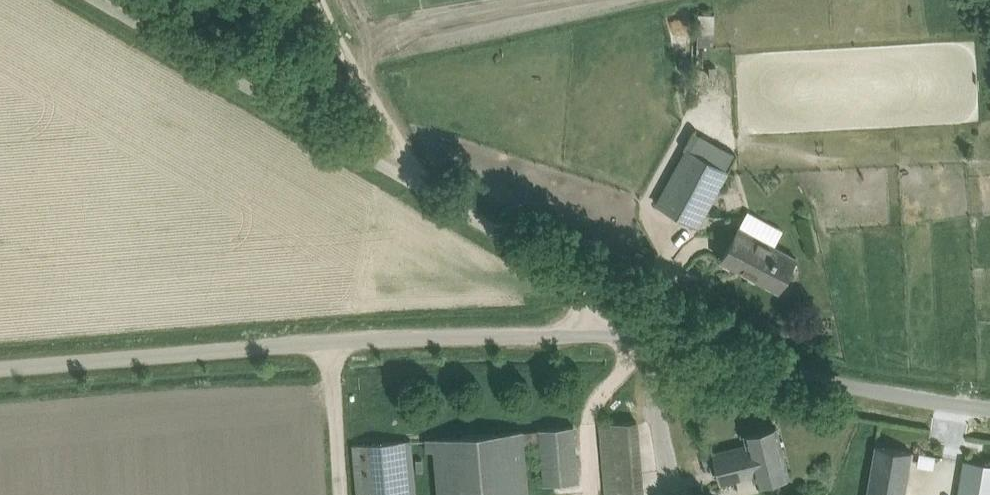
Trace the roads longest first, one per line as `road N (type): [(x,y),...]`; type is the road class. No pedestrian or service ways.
road 1 (unclassified): [(592,332),(594,311),(578,284),(95,0)]
road 2 (unclassified): [(0,372),(328,344),(592,332)]
road 3 (residential): [(592,332),(654,334),(862,389),(989,409)]

